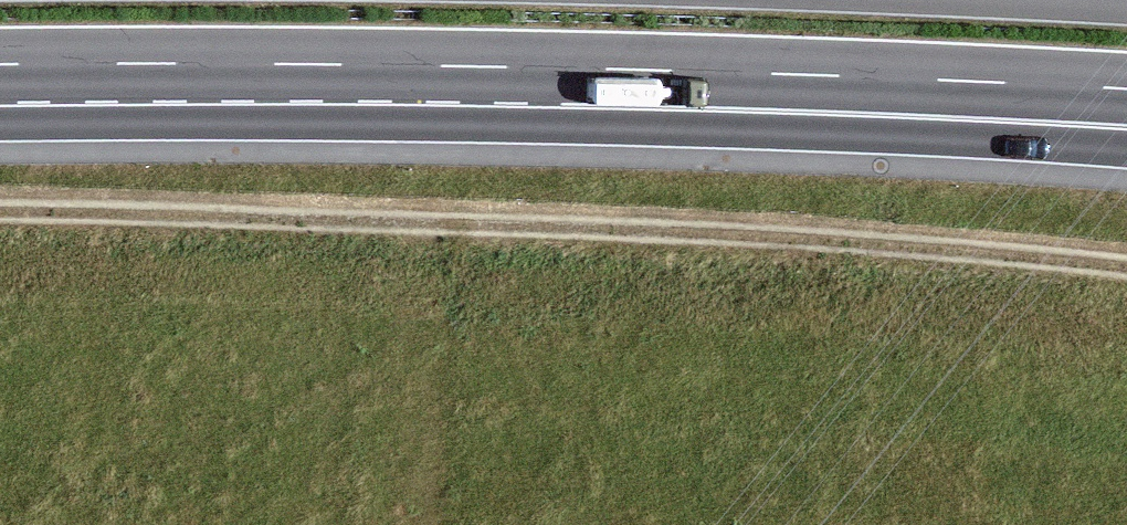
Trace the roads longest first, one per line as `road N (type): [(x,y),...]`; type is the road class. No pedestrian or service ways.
road 1 (track): [(0,212),(777,237),(1126,268)]
road 2 (trunk): [(563,68),(1126,141)]
road 3 (trunk): [(563,68),(1126,89)]
road 4 (trunk): [(0,65),(563,68)]

